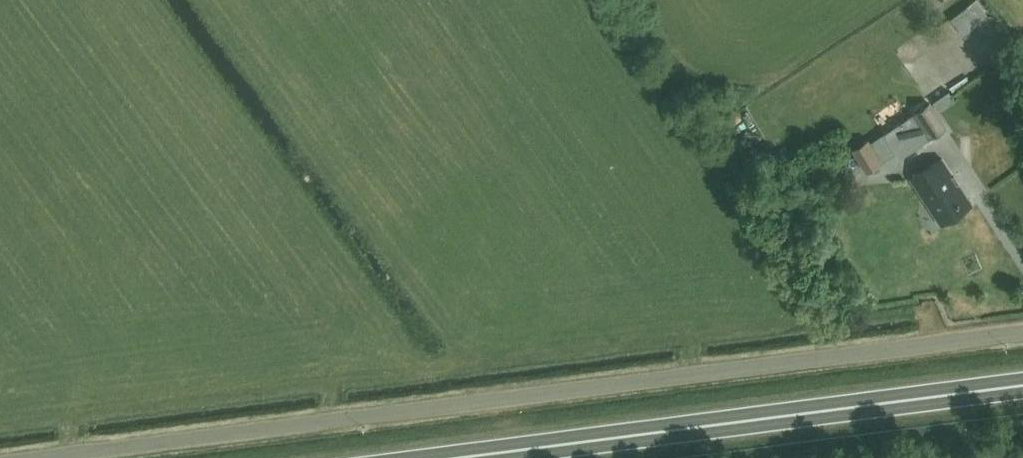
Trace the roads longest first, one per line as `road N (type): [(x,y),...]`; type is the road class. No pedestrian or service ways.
road 1 (unclassified): [(38,457),(1022,332)]
road 2 (trunk): [(458,457),(1022,385)]

